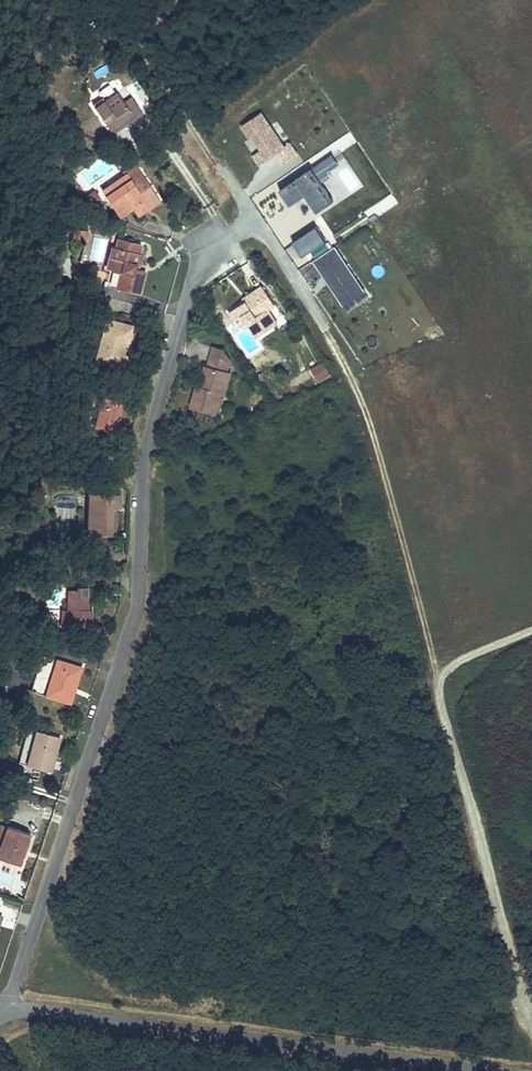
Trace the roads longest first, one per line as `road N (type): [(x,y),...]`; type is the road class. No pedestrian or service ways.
road 1 (residential): [(322,323),(251,220),(214,250),(178,318),(146,494),(139,626),(82,811),(5,1013)]
road 2 (unclassified): [(481,1070),(36,1011),(5,1013)]
road 3 (track): [(322,323),(379,450),(440,672)]

